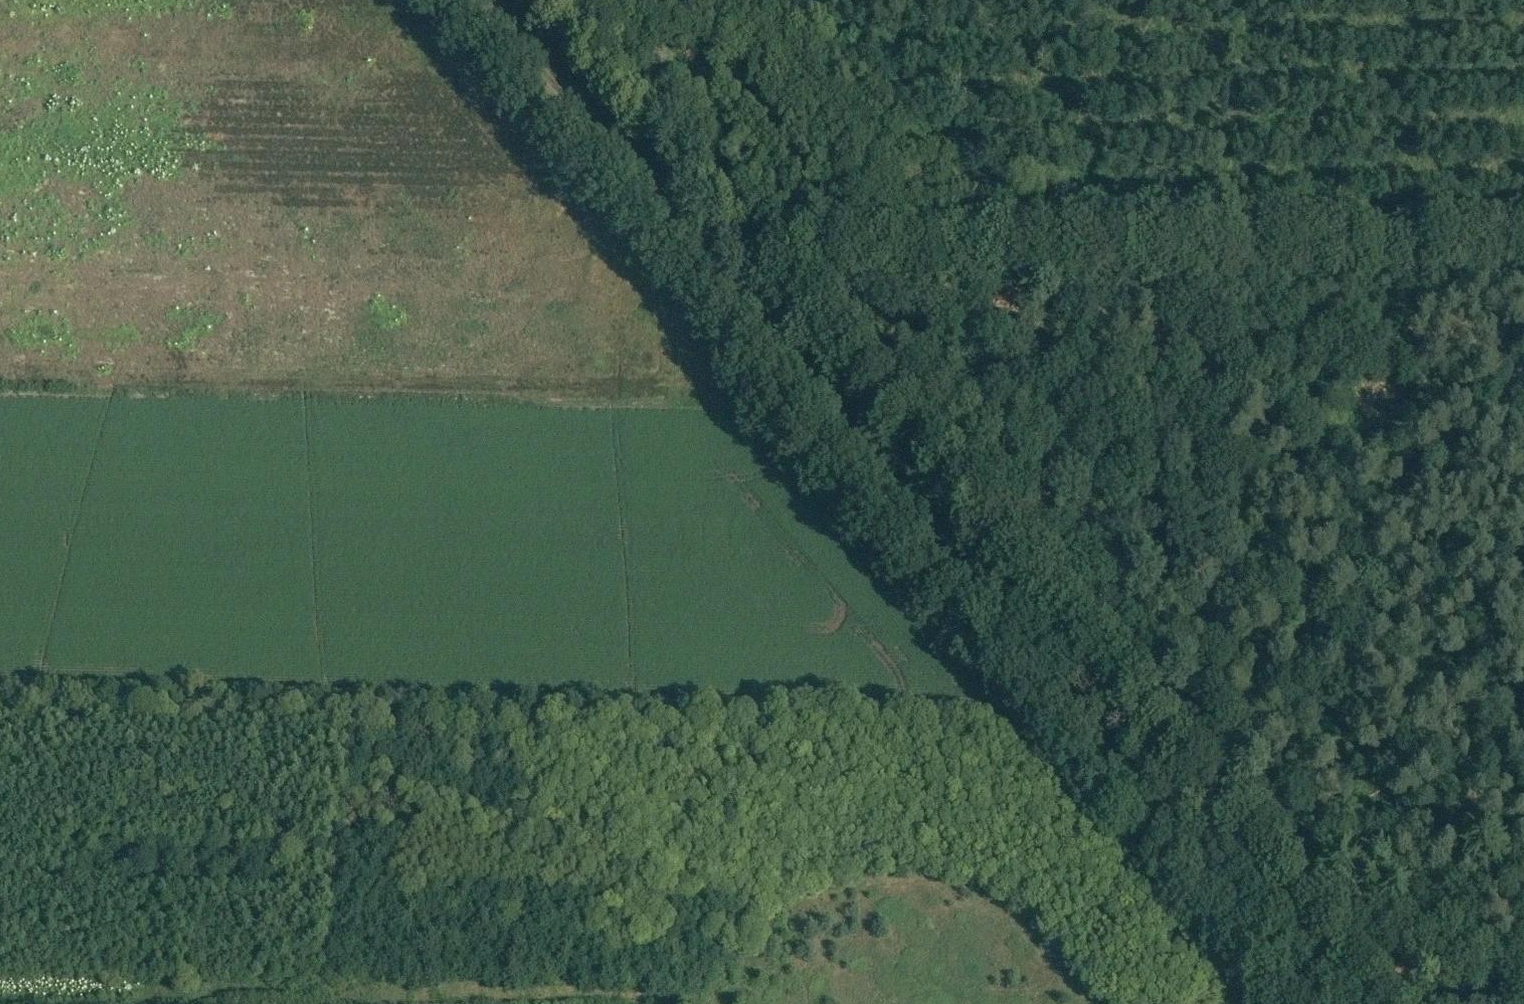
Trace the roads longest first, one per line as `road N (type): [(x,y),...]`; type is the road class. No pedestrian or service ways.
road 1 (track): [(976,601),(1318,1003)]
road 2 (track): [(1192,853),(1523,843)]

